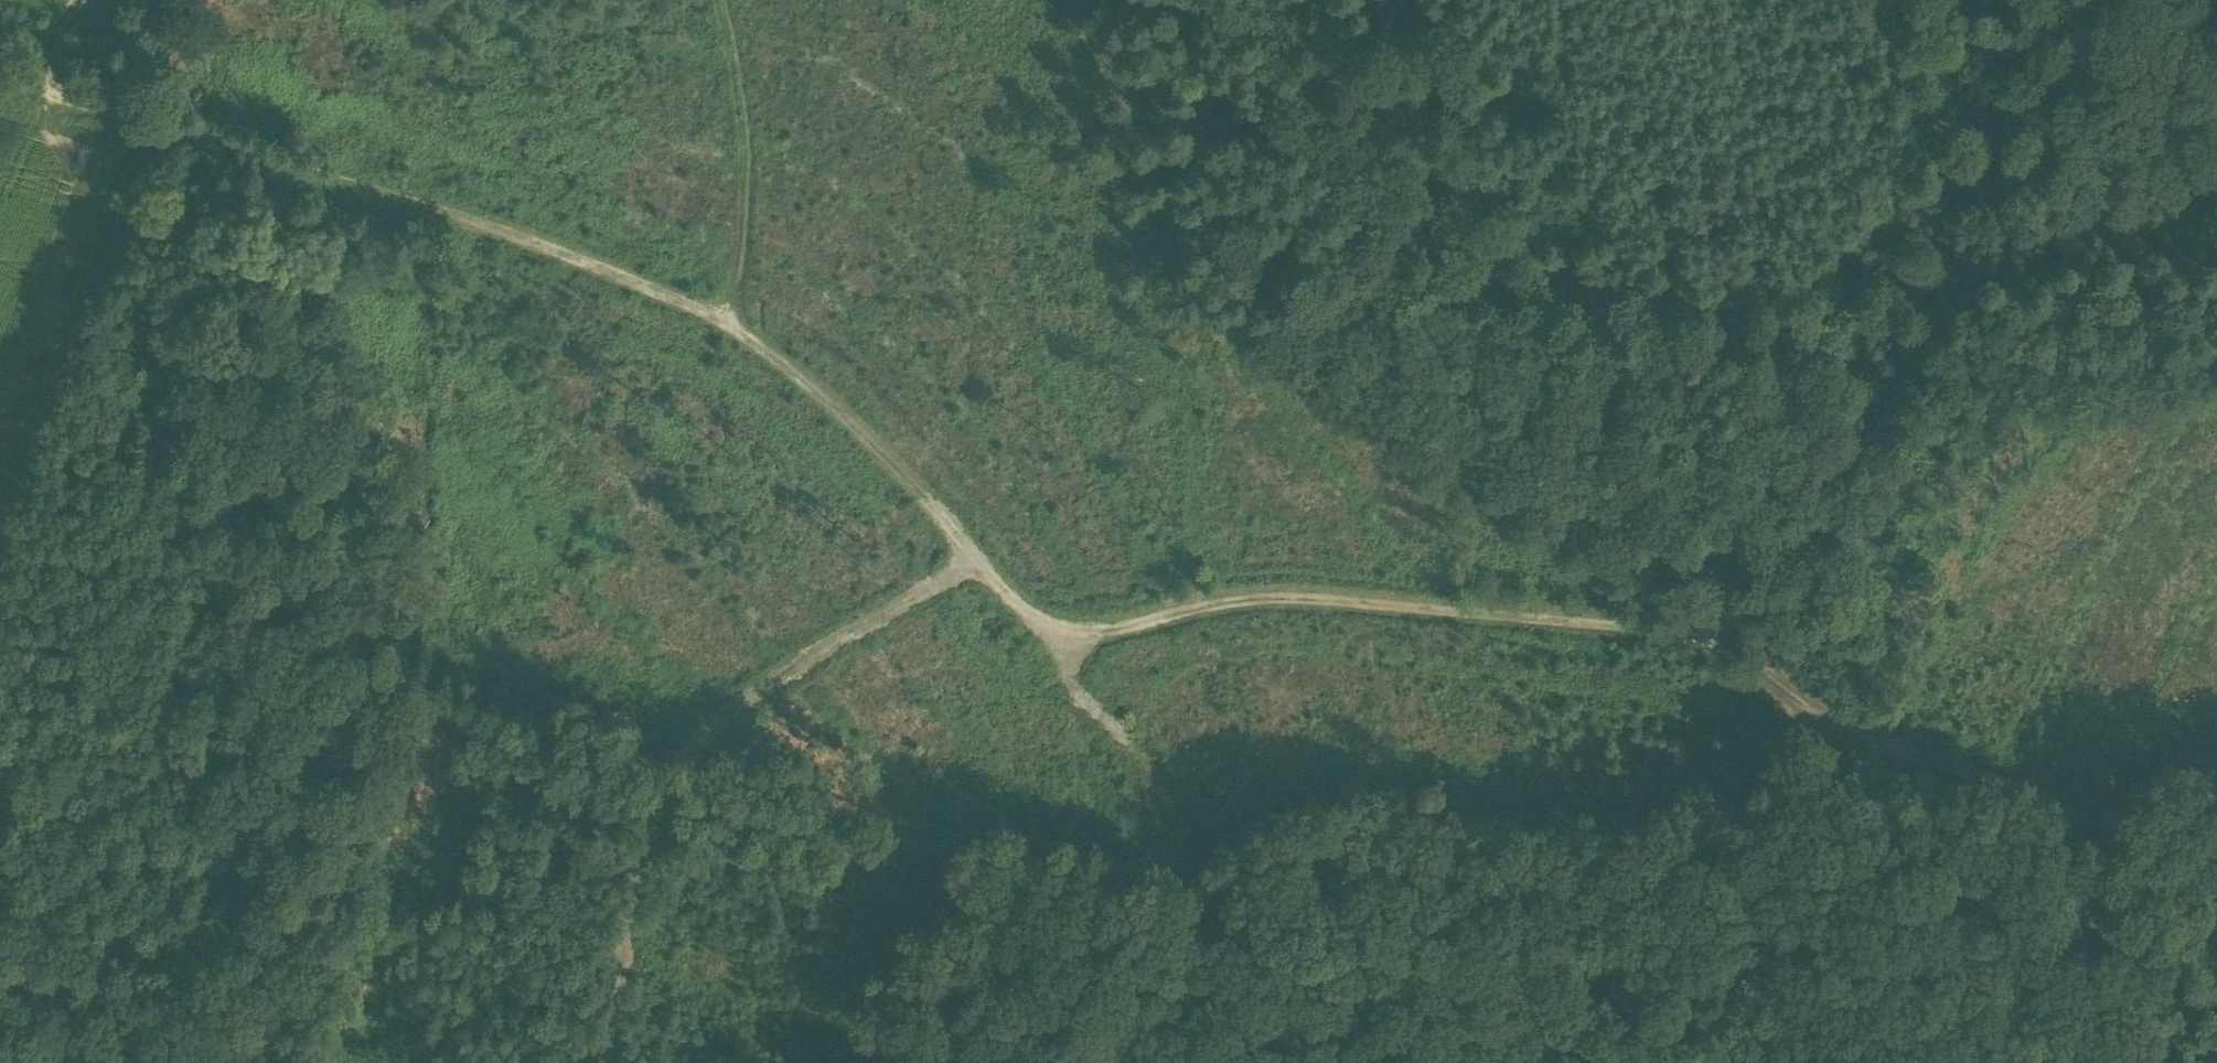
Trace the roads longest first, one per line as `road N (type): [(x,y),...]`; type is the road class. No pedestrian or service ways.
road 1 (track): [(1349,593),(1205,583),(1090,615),(999,611),(808,402),(580,248),(0,81)]
road 2 (track): [(2057,1062),(2062,865),(1435,608),(1349,593)]
road 3 (track): [(1957,0),(1788,474),(1672,528),(1349,593)]

